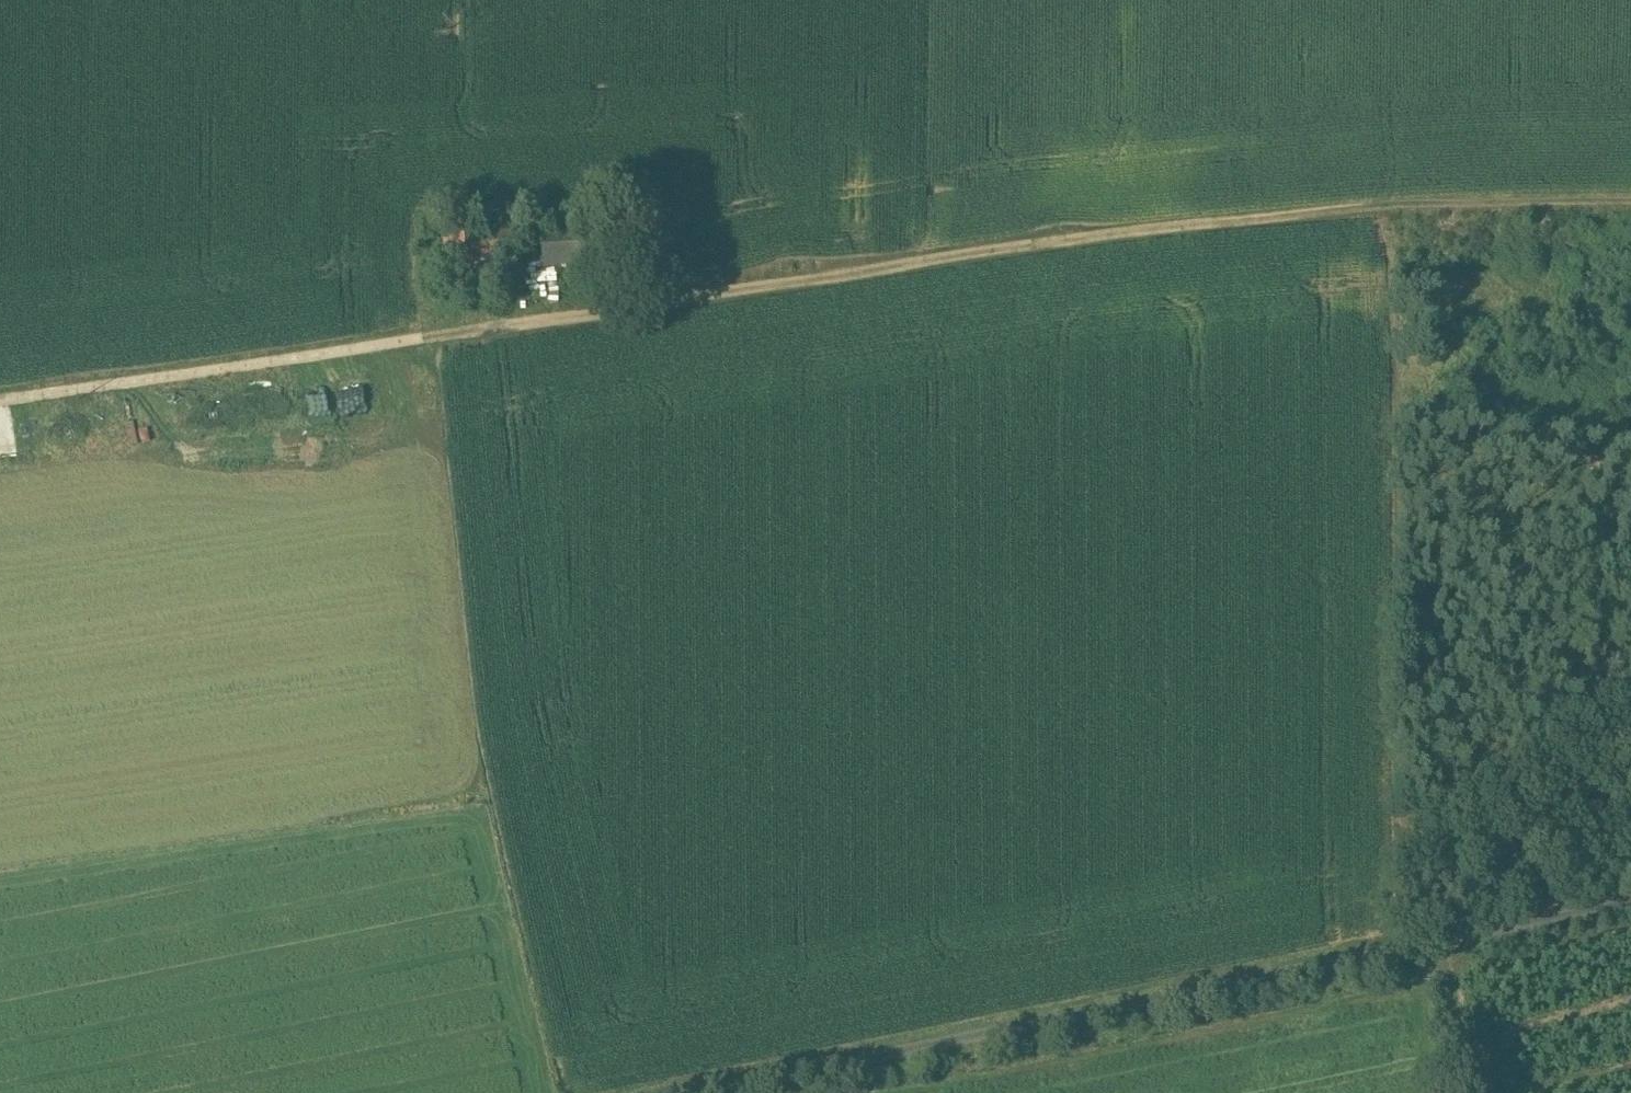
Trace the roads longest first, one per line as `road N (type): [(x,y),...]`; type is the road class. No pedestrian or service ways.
road 1 (unclassified): [(1630,900),(687,1092)]
road 2 (track): [(837,273),(1215,221),(1366,207),(1630,200)]

